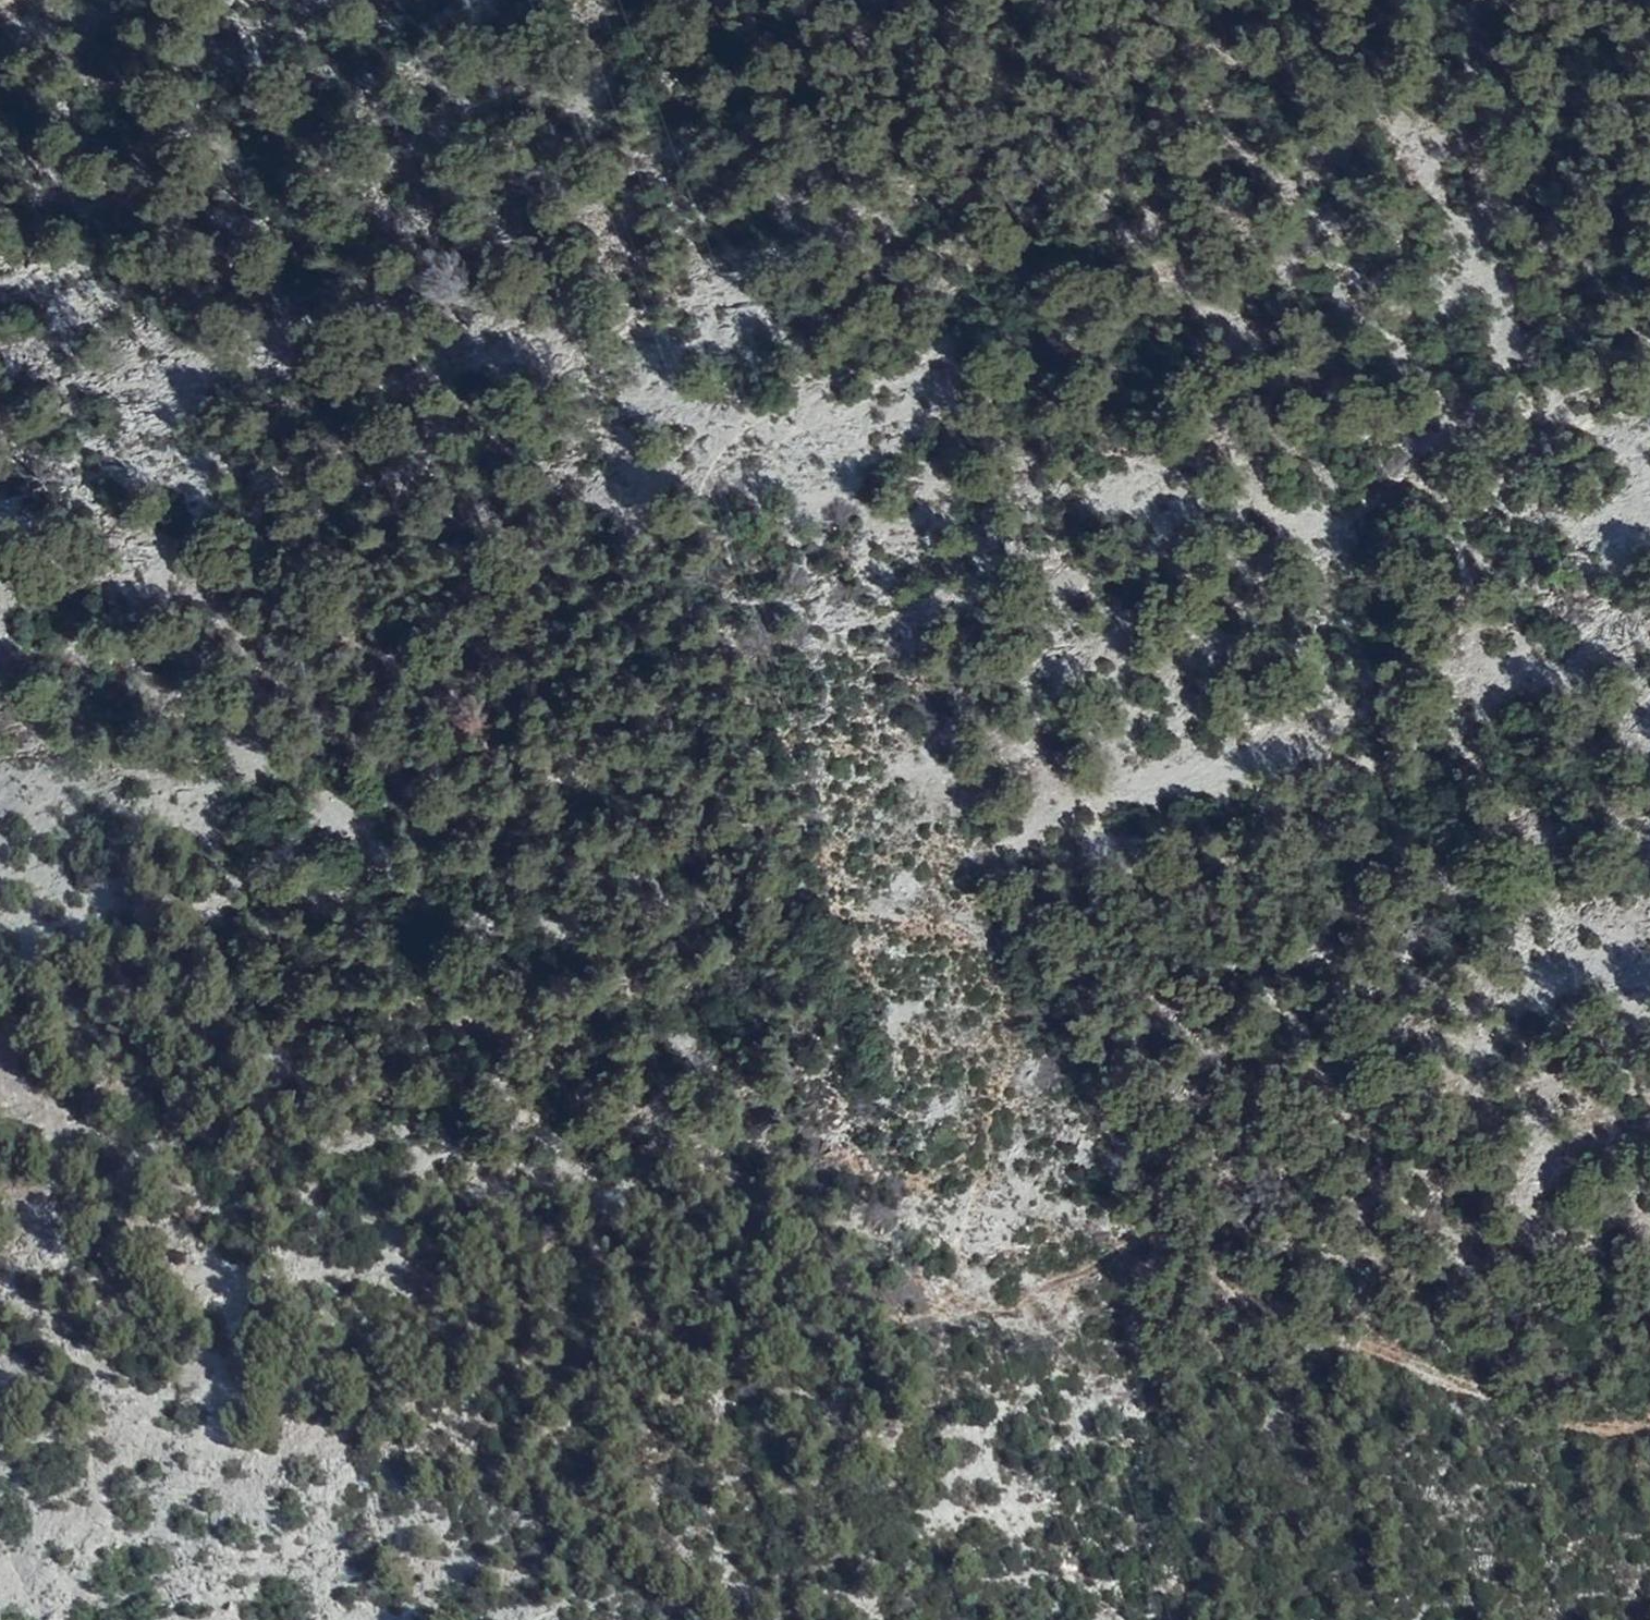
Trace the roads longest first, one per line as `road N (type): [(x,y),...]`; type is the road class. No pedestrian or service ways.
road 1 (track): [(1649,1425),(1614,1425),(1483,1392),(1289,1318)]

